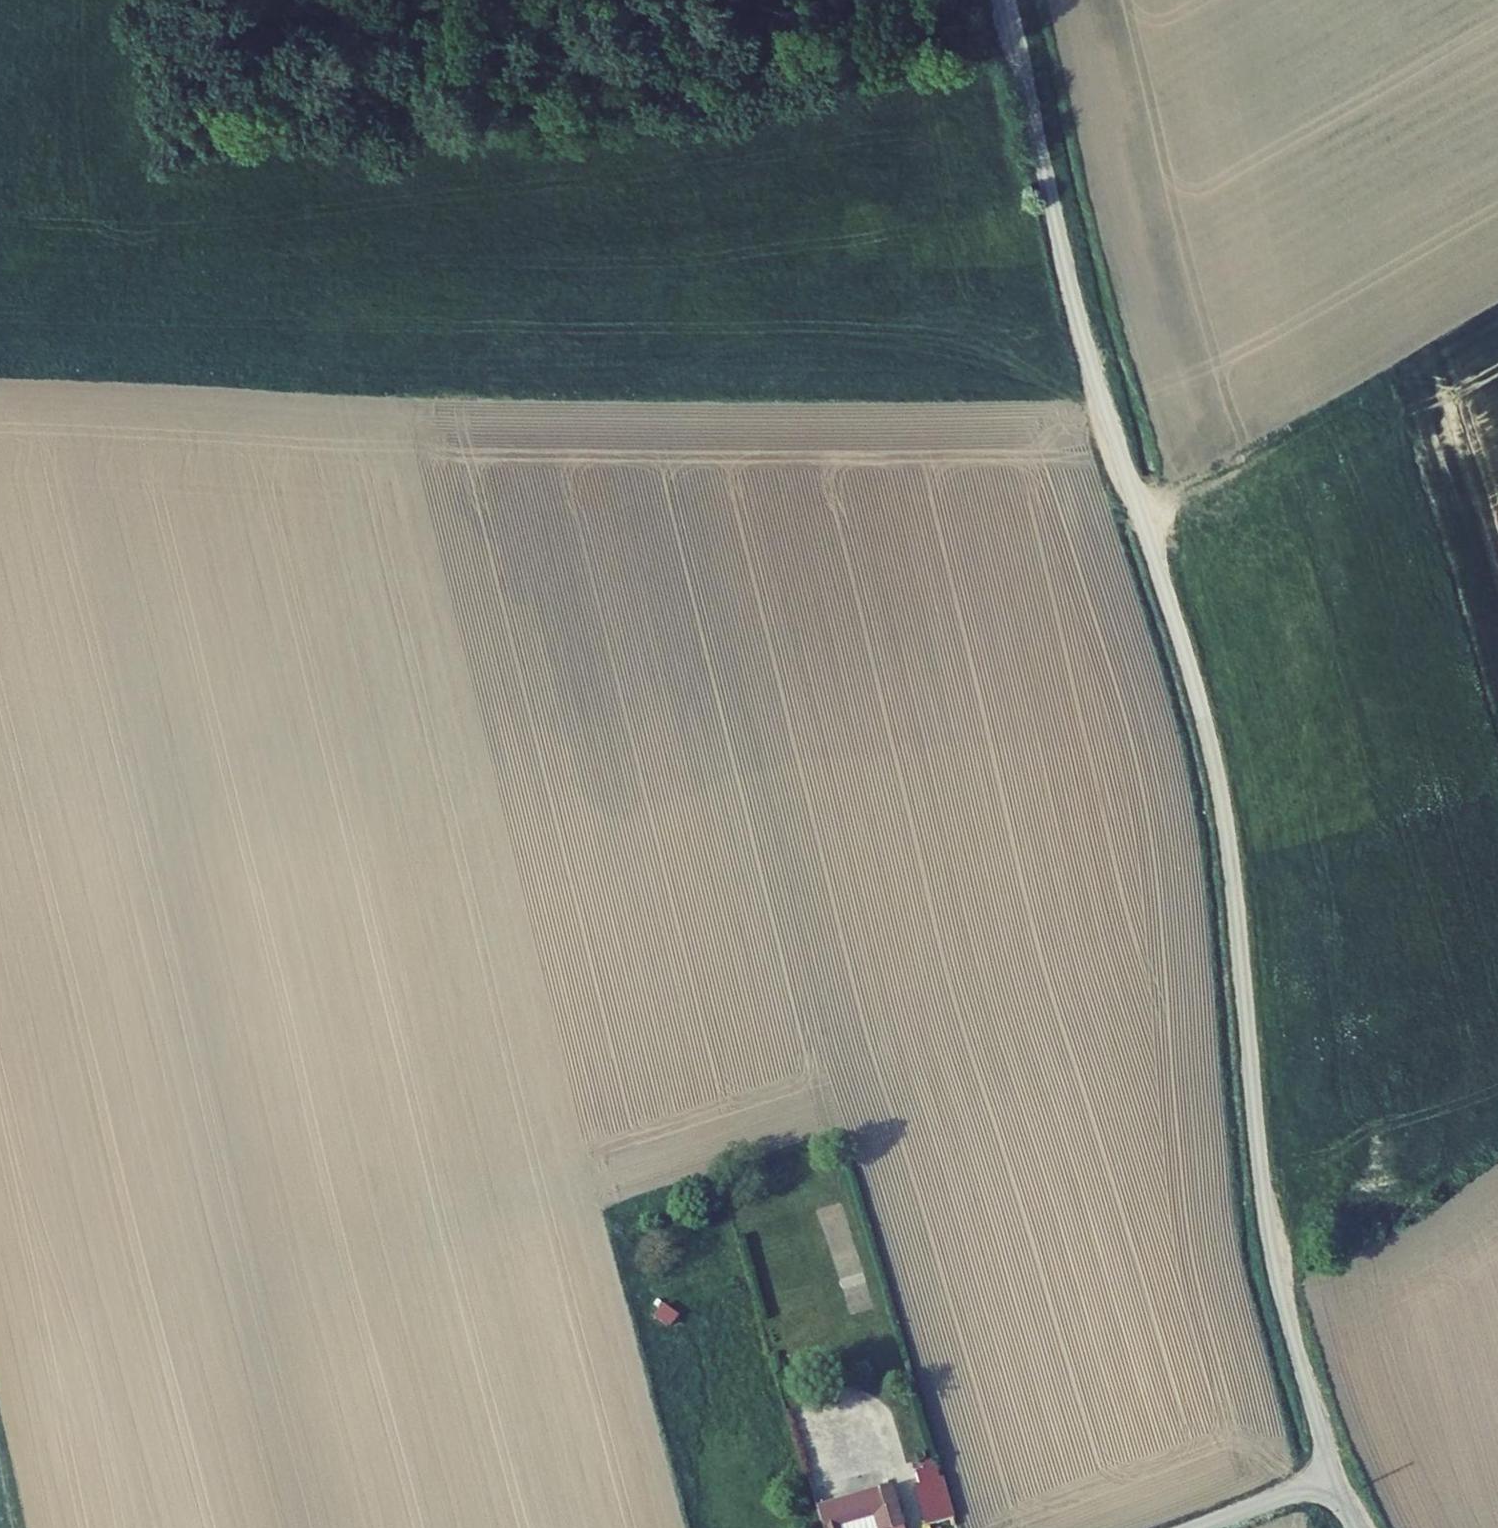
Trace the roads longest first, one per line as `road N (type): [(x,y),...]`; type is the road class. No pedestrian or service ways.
road 1 (residential): [(1336,1477),(1267,1230),(1232,876),(1211,754),(1080,323),(1006,0)]
road 2 (unclassified): [(1336,1477),(1198,1527)]

